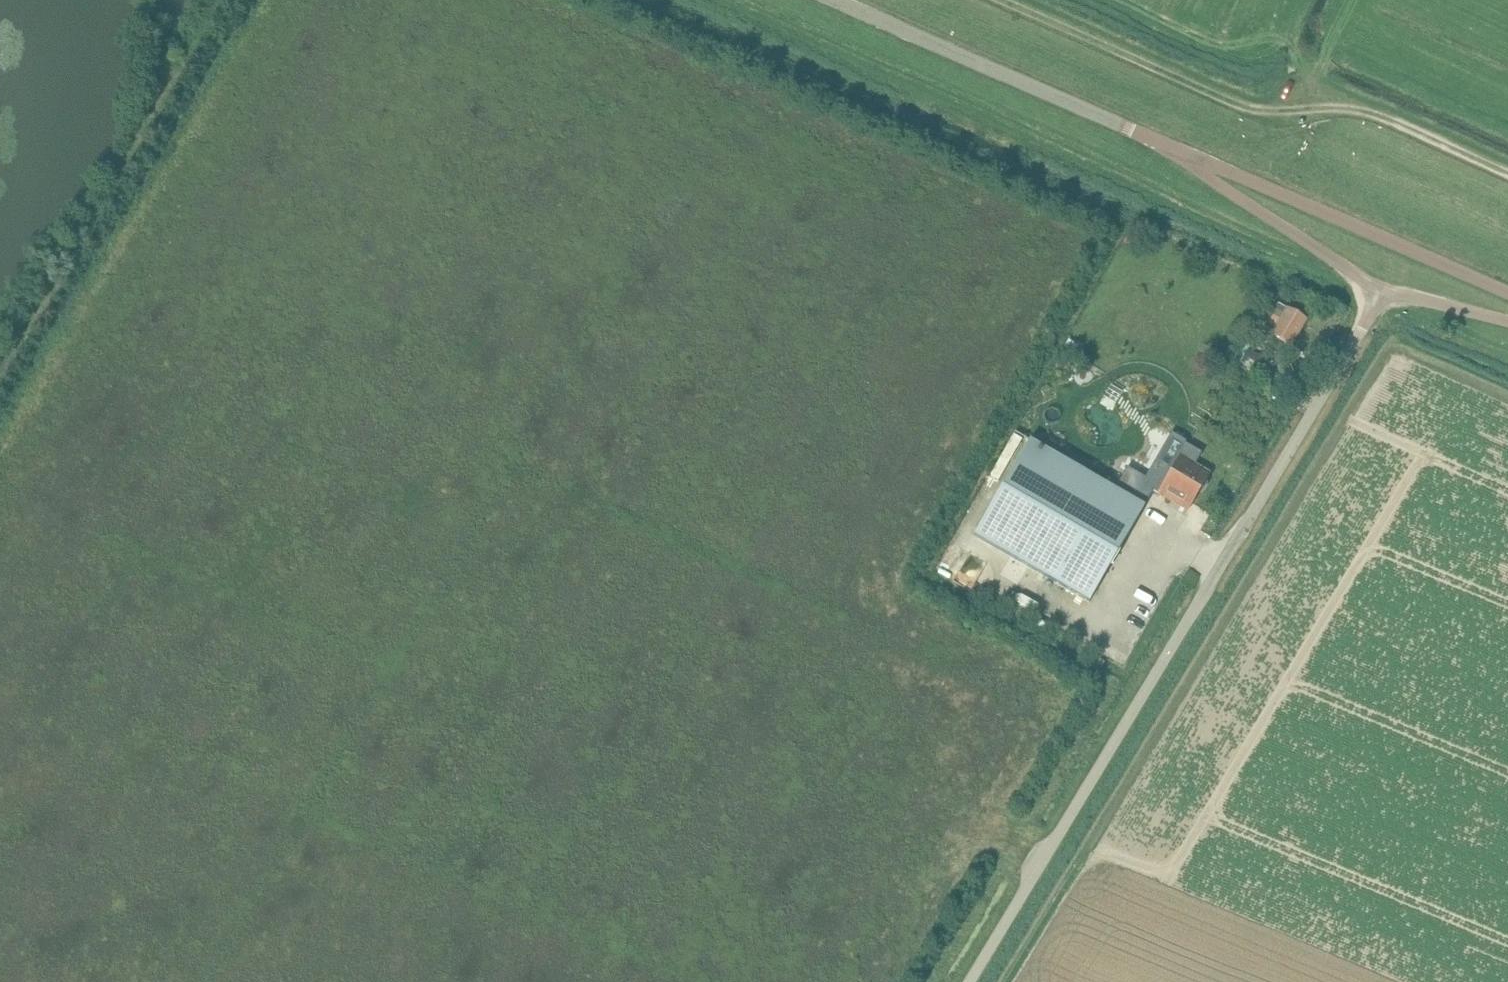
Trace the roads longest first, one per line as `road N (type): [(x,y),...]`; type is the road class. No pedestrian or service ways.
road 1 (unclassified): [(969,981),(1385,293)]
road 2 (track): [(987,0),(1265,118),(1363,112),(1507,179)]
road 3 (unclassified): [(1507,295),(1163,144)]
road 4 (unclassified): [(1163,144),(830,0)]
road 5 (unclassified): [(1385,293),(1163,144)]
road 6 (unclassified): [(1507,318),(1385,293)]

